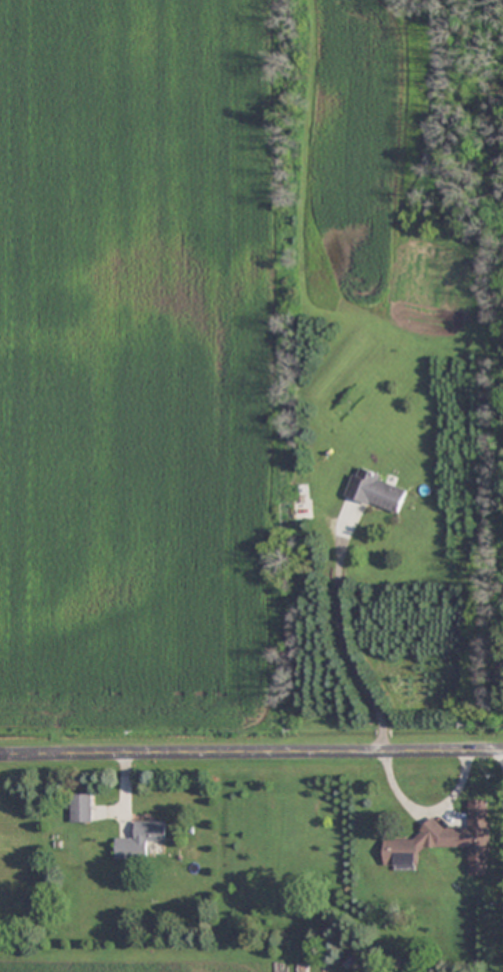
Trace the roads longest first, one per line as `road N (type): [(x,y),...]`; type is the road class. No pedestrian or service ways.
road 1 (residential): [(0,753),(502,749)]

